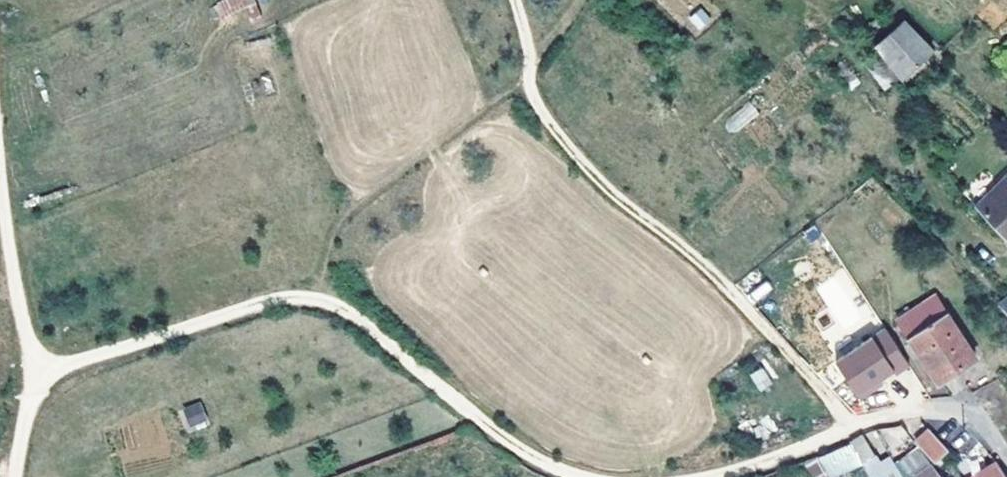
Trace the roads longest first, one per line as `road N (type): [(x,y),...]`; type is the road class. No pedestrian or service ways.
road 1 (track): [(558,476),(479,427),(338,311),(284,302),(36,378)]
road 2 (track): [(847,429),(790,355),(675,243),(607,199),(526,92),(533,62),(515,0)]
road 3 (track): [(319,308),(340,226),(533,62),(583,0)]
road 4 (track): [(36,378),(7,241),(0,156)]
road 5 (residential): [(1006,460),(991,434),(948,414),(847,429)]

